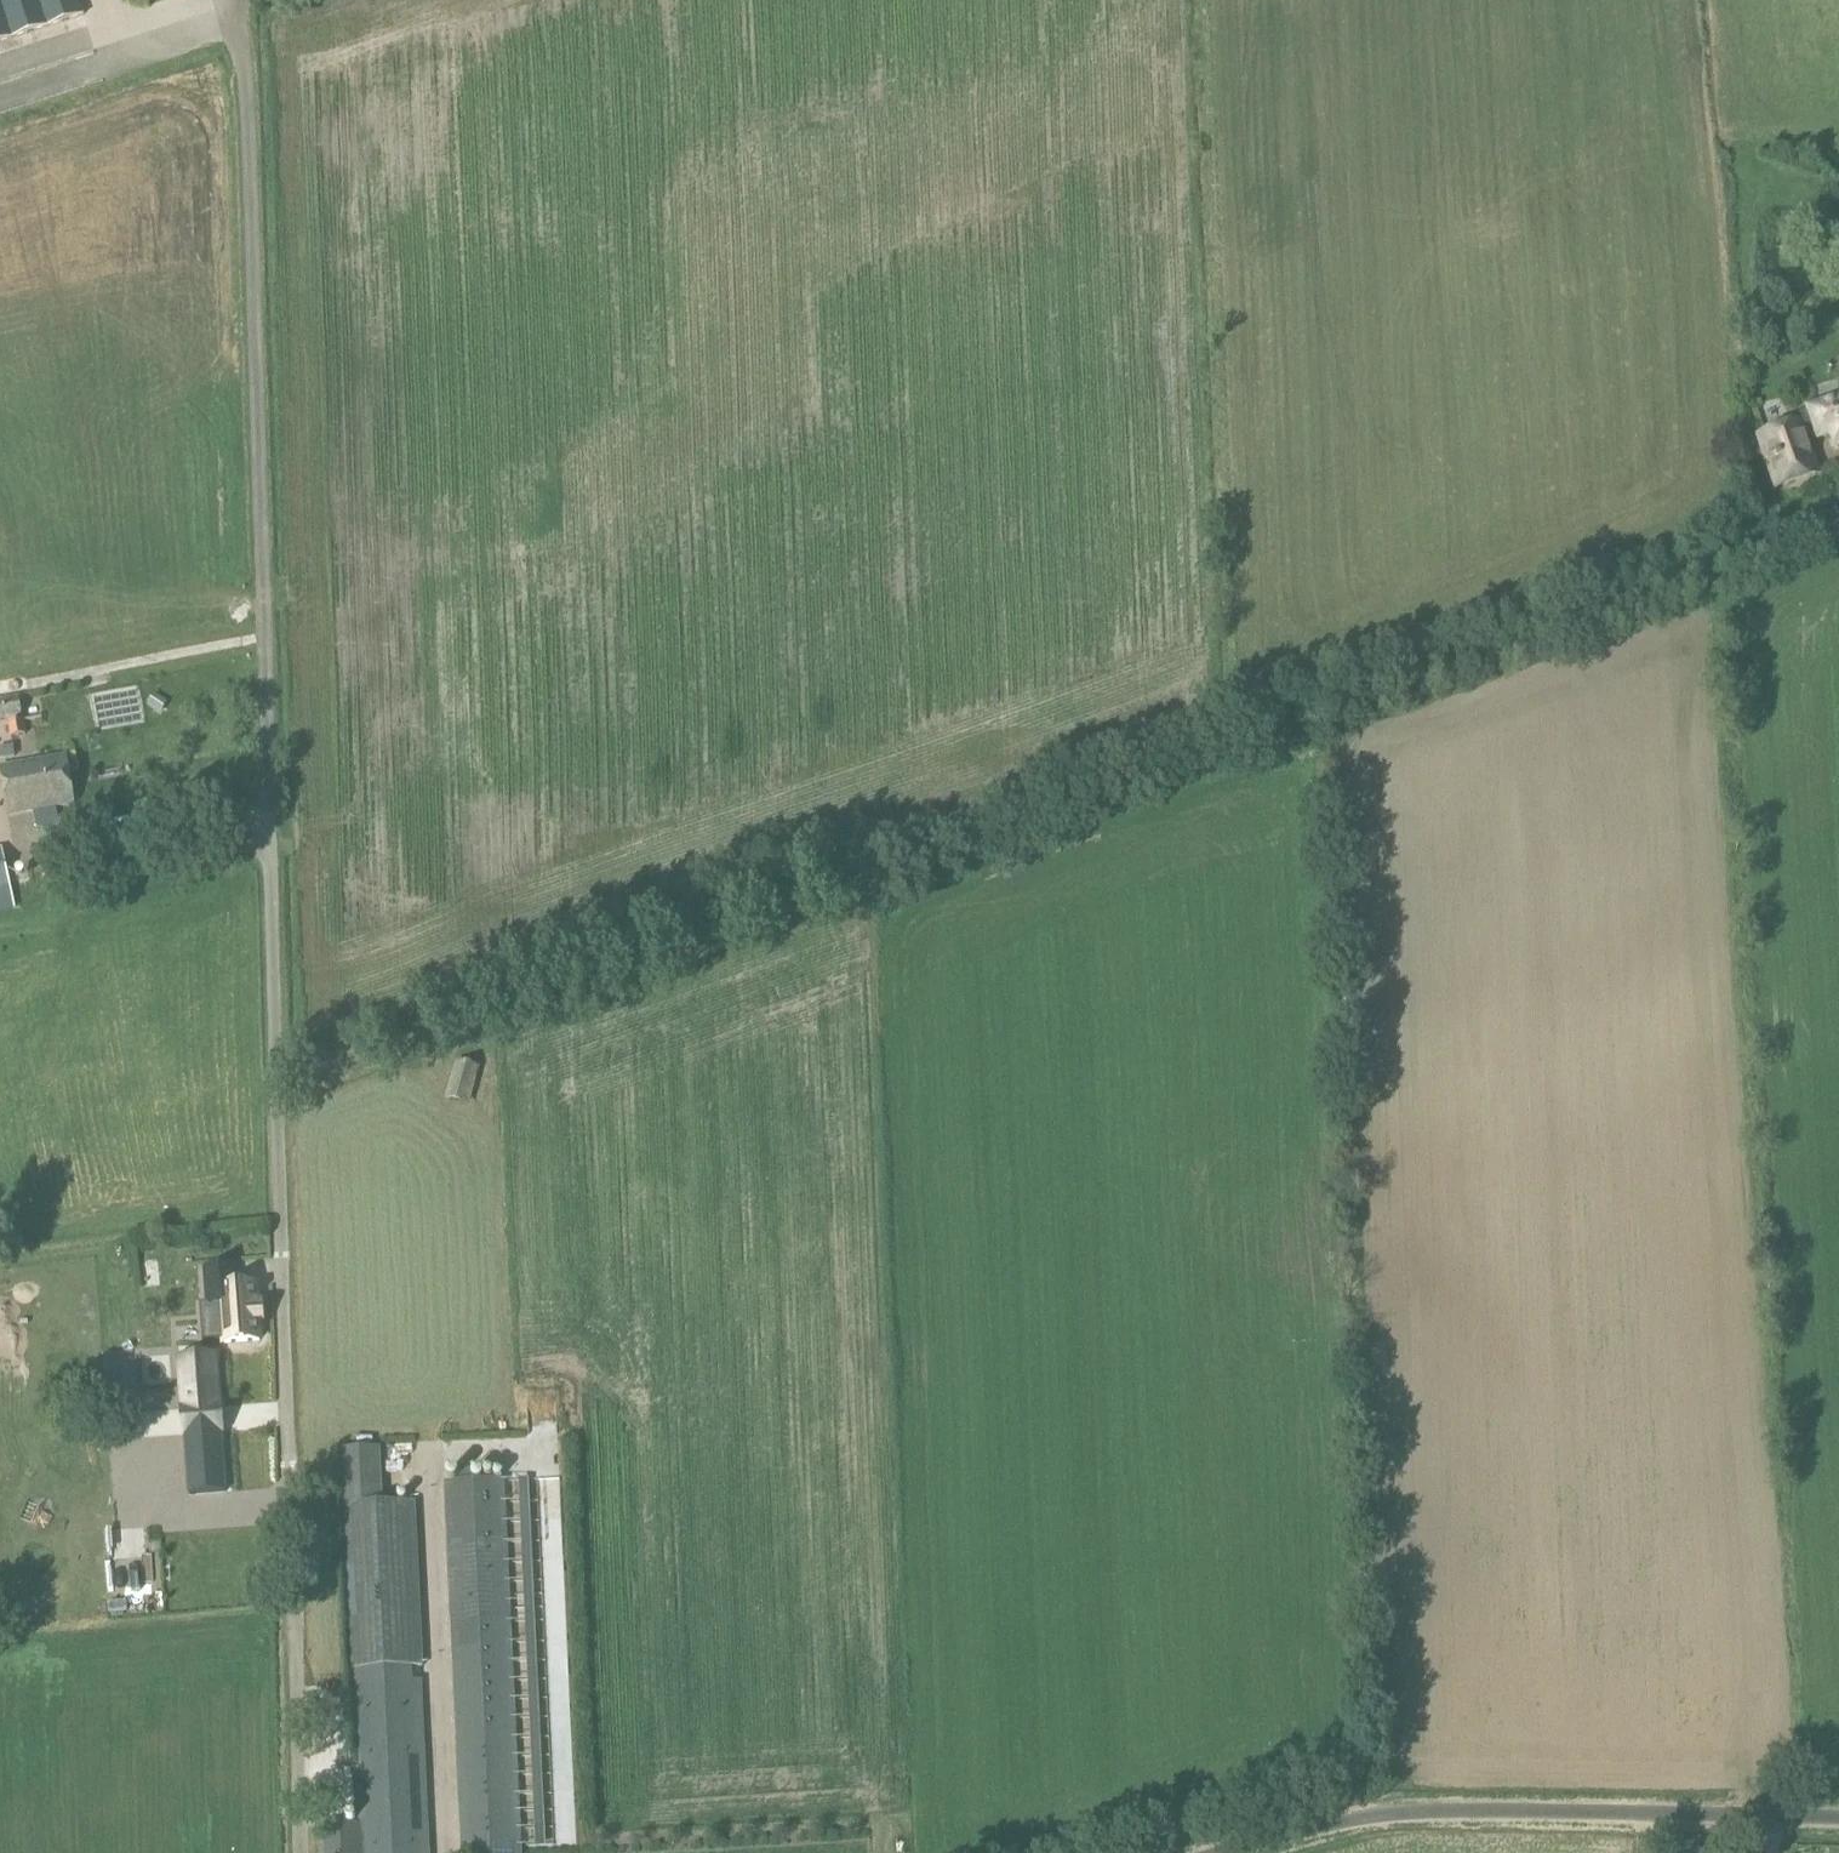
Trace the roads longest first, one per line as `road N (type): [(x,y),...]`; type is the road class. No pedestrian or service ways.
road 1 (track): [(1756,549),(280,1085)]
road 2 (unclassified): [(304,1852),(269,825)]
road 3 (track): [(234,0),(243,40),(269,825)]
road 4 (unclassified): [(1229,1852),(1398,1806),(1838,1816)]

